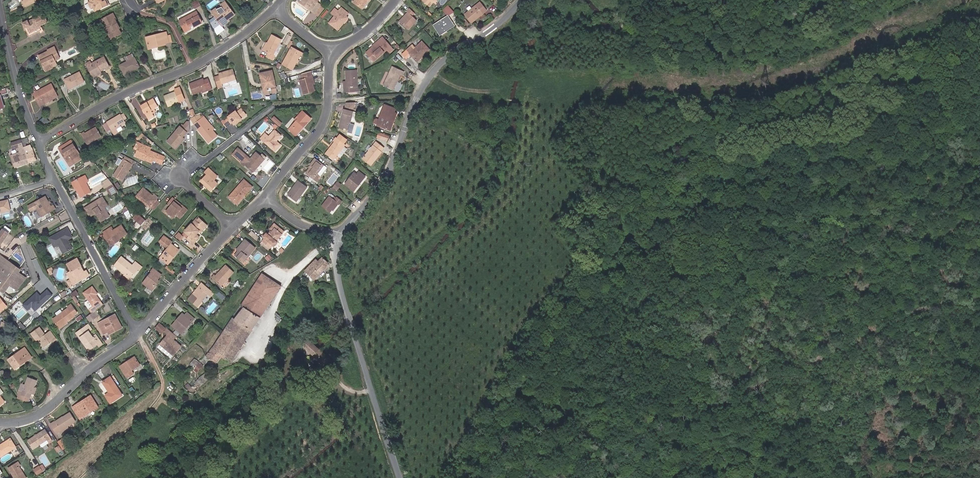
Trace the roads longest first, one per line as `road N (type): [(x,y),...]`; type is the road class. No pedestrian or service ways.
road 1 (tertiary): [(516,0),(438,60),(389,175),(339,236)]
road 2 (residential): [(38,141),(192,67),(277,7)]
road 3 (tertiary): [(339,236),(342,291),(401,477)]
road 4 (residential): [(138,334),(53,179)]
road 5 (residential): [(138,334),(46,411),(0,422)]
road 6 (residential): [(331,52),(322,129),(269,196)]
road 7 (residential): [(234,227),(138,334)]
road 8 (residential): [(38,141),(0,10)]

